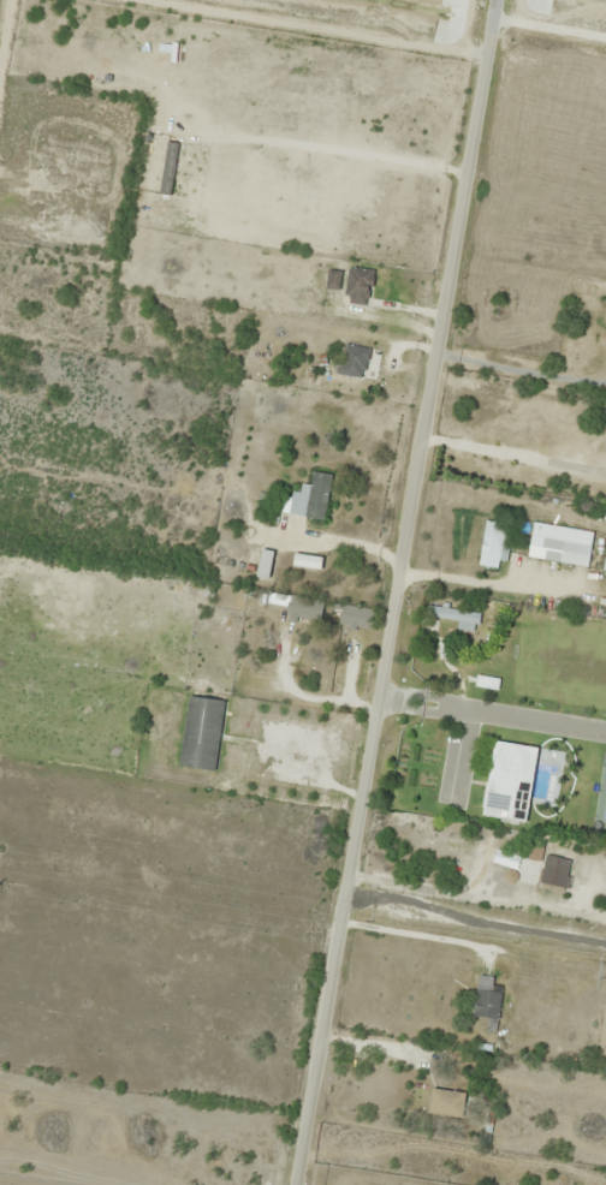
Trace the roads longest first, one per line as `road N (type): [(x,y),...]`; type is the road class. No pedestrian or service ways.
road 1 (residential): [(277,1184),(463,0)]
road 2 (track): [(322,892),(605,930)]

